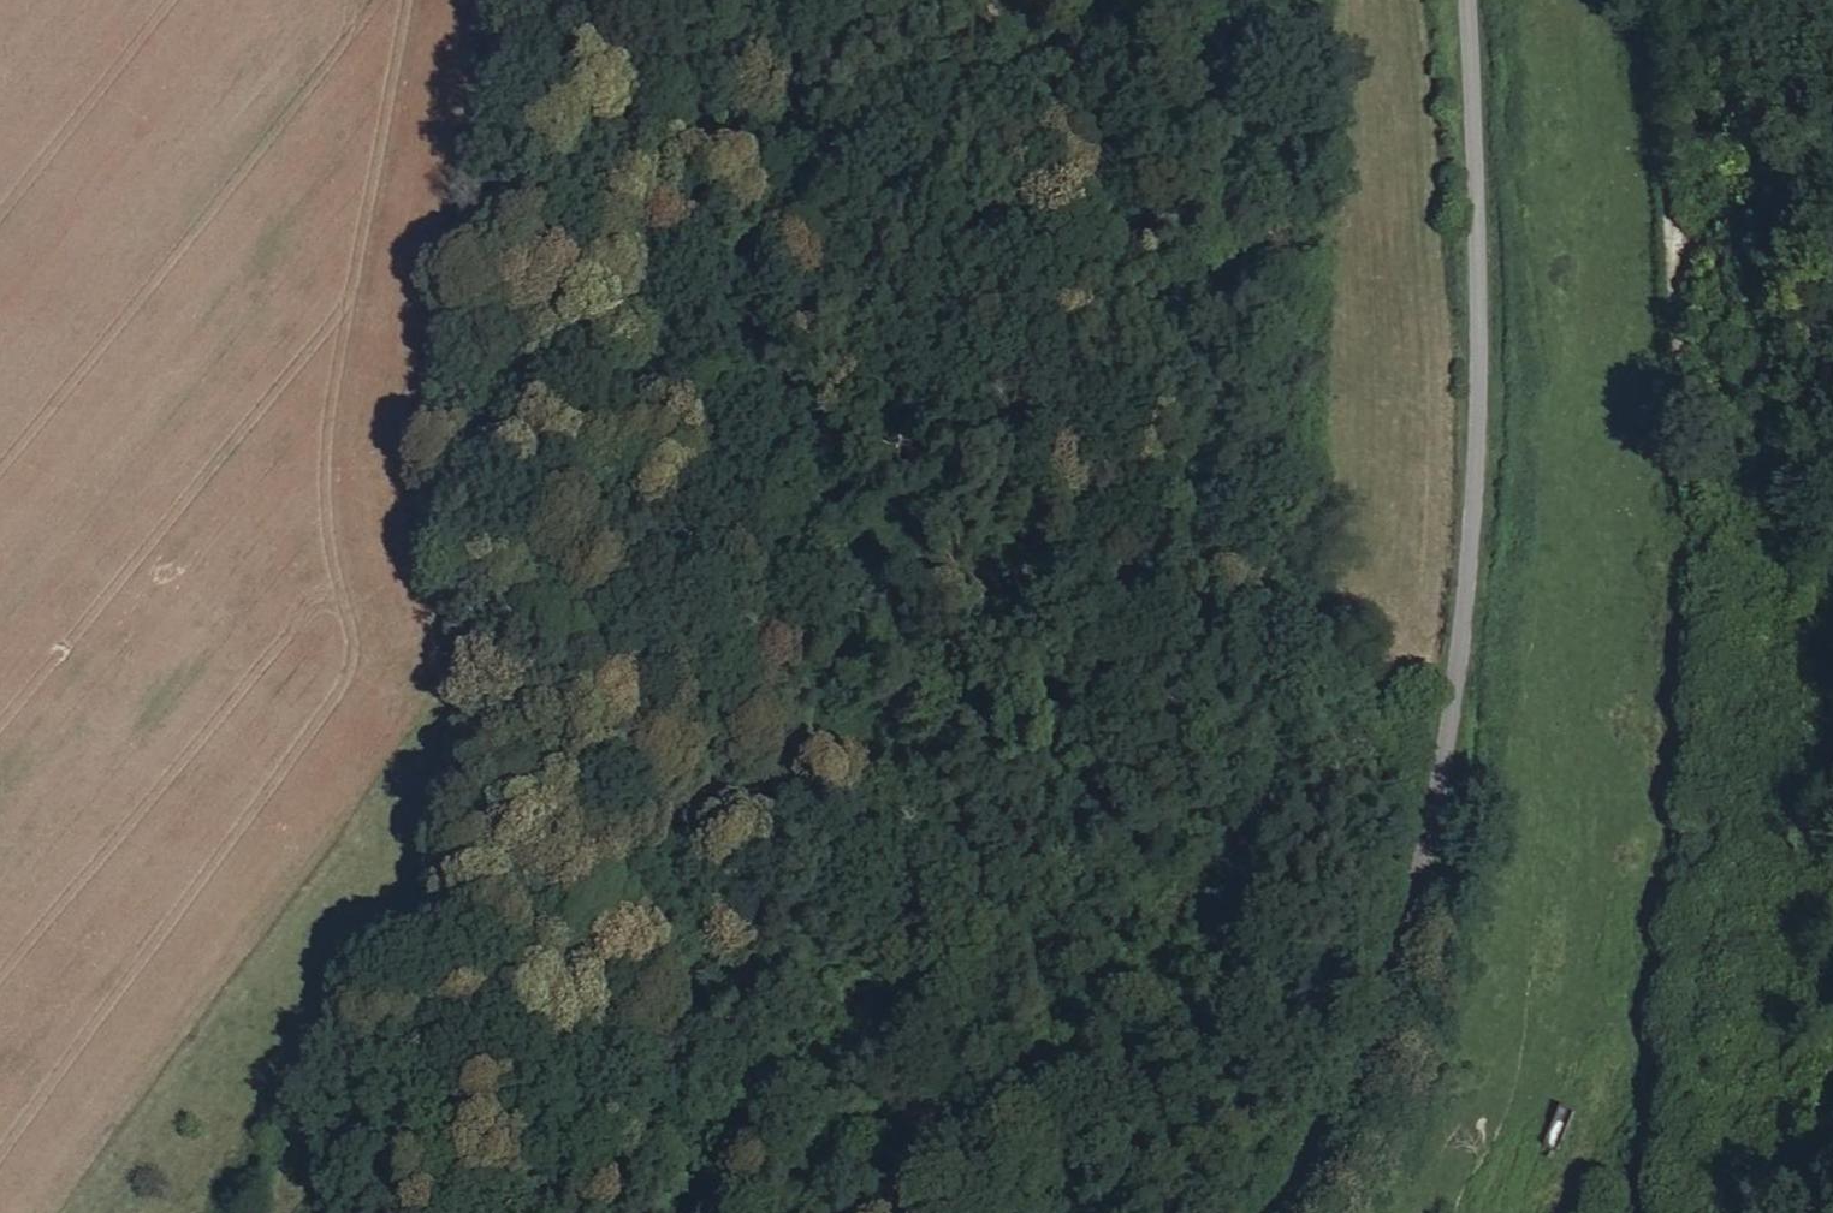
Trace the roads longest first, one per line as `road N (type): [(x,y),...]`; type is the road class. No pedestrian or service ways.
road 1 (unclassified): [(1464,0),(1471,82),(1459,585),(1414,948),(1272,1212)]

